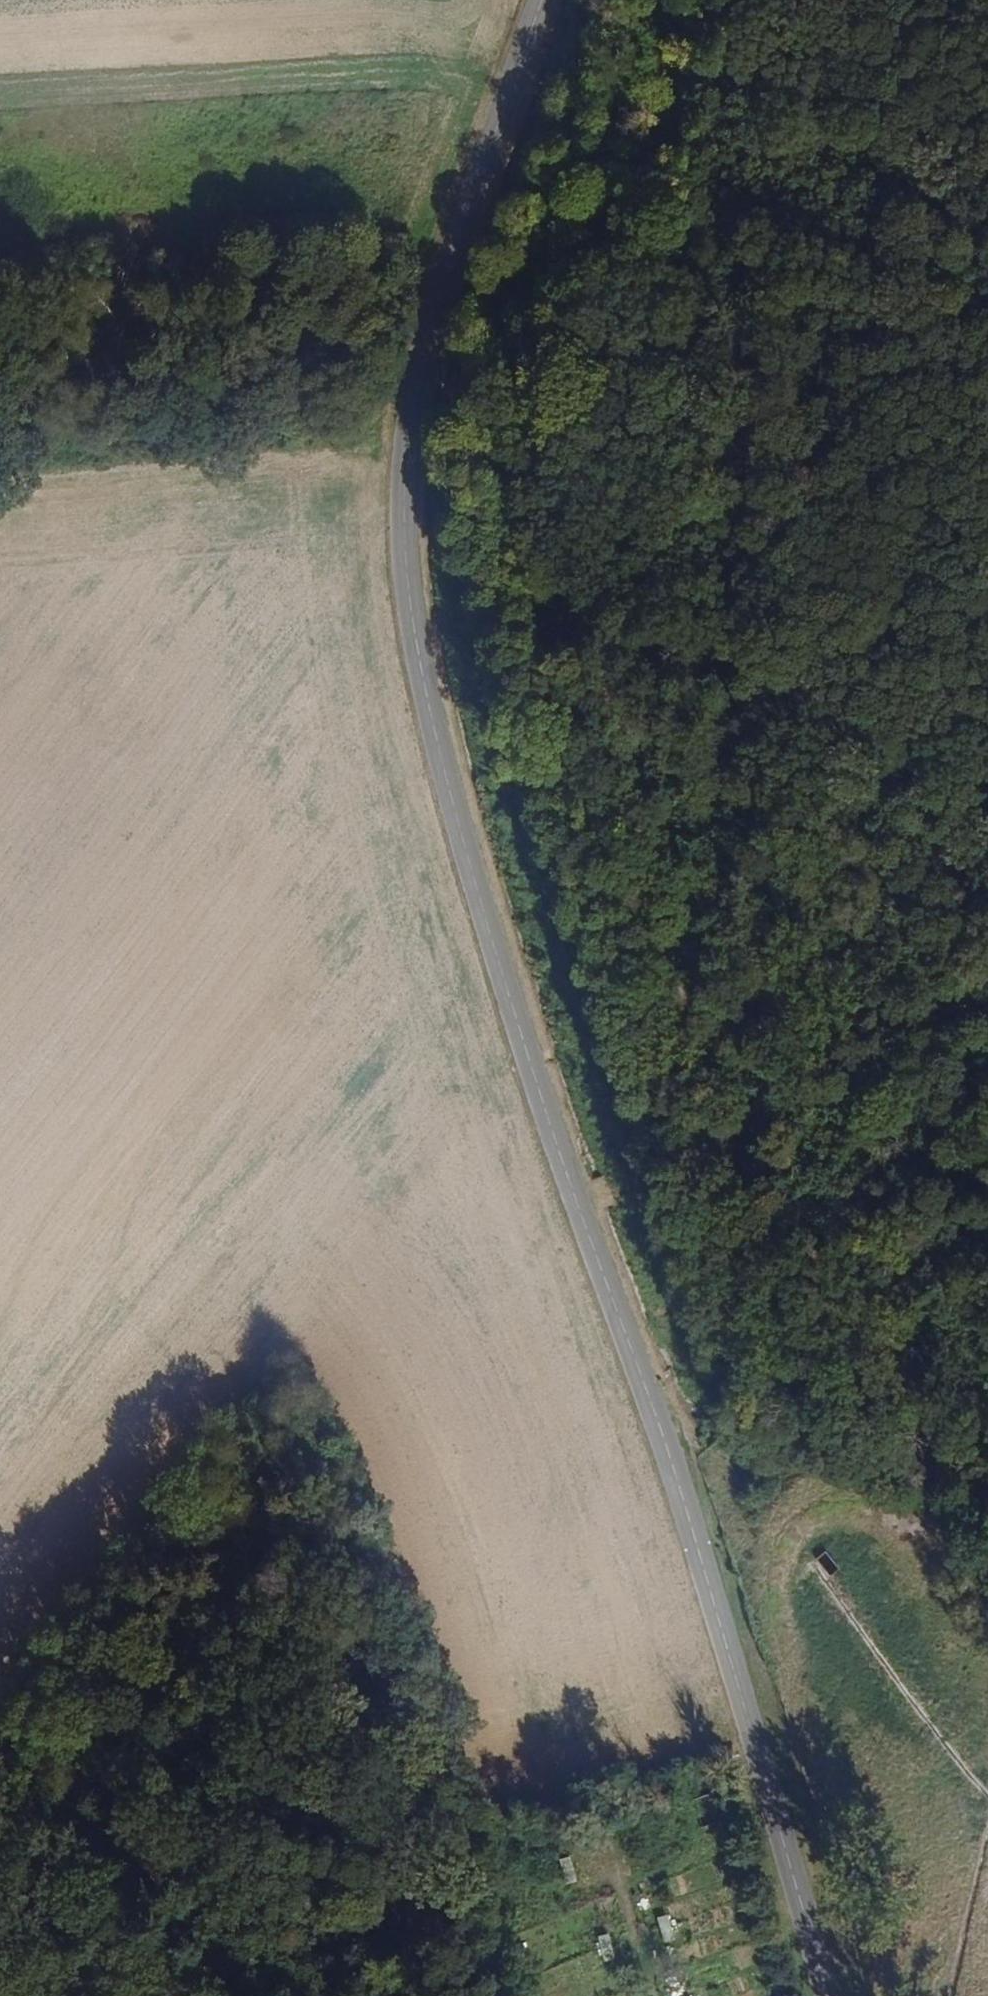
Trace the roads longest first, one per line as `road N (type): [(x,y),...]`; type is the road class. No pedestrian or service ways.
road 1 (tertiary): [(828,1995),(700,1548),(557,1140),(431,713),(404,543),(438,287),(540,0)]
road 2 (track): [(616,1869),(654,1995)]

